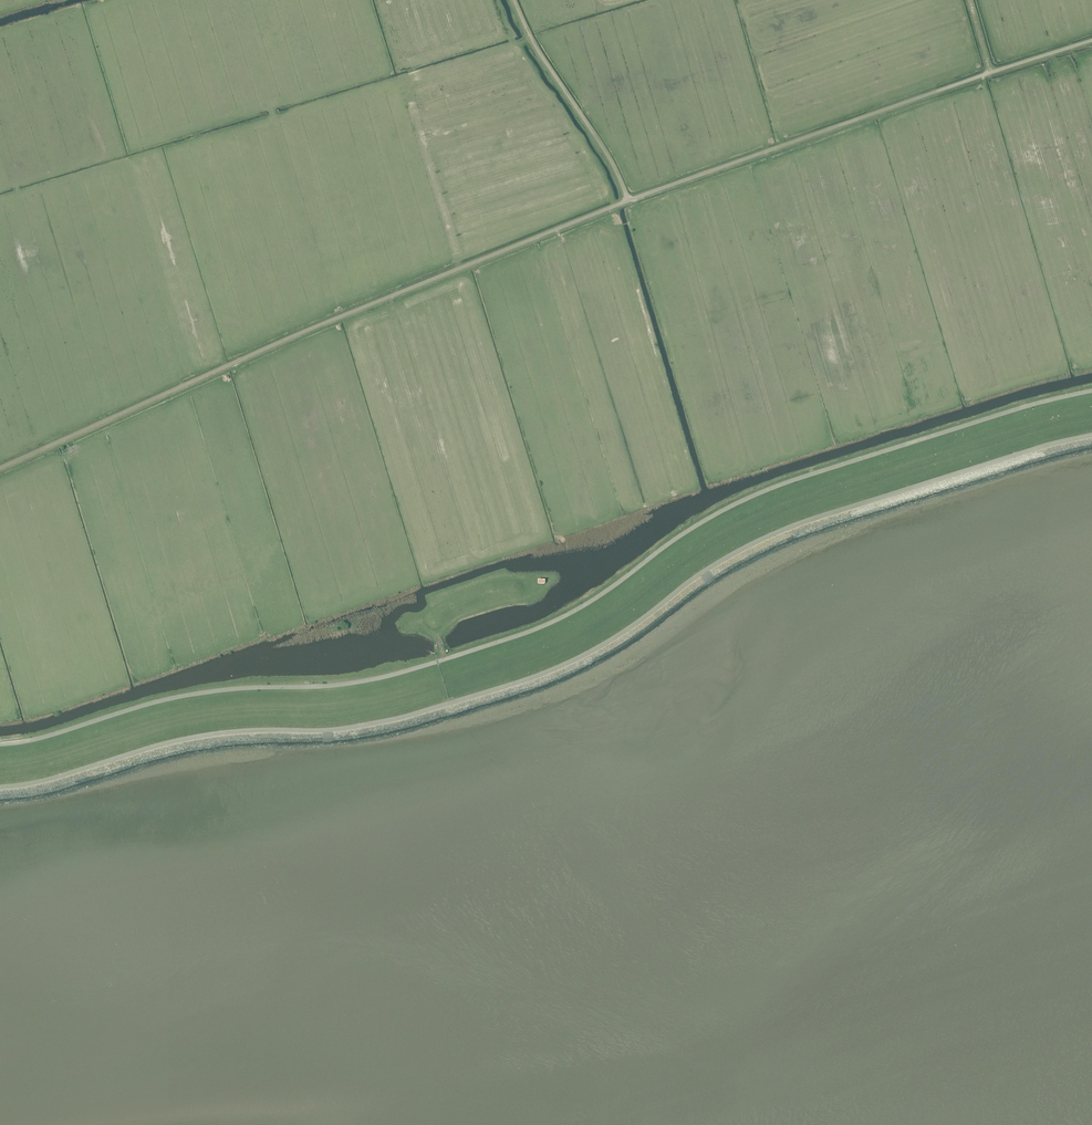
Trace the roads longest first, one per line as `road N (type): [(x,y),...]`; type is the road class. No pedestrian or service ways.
road 1 (unclassified): [(0,746),(200,695),(380,680),(507,642),(577,613),(696,528),(758,496),(1091,393)]
road 2 (unclassified): [(0,791),(209,740),(380,726),(512,687),(598,653),(767,541),(1091,439)]
road 3 (unclassified): [(0,467),(628,200)]
road 4 (unclassified): [(628,200),(1091,41)]
road 5 (unclassified): [(628,200),(514,0)]

